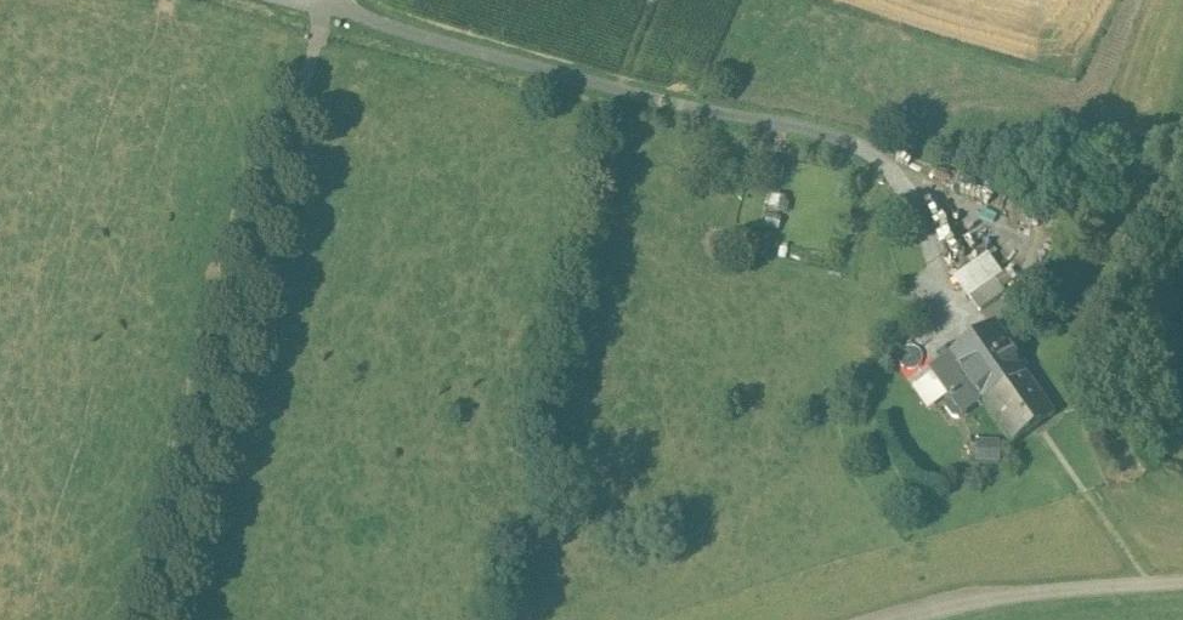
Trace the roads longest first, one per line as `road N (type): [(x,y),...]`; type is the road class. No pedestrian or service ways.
road 1 (residential): [(326,15),(871,149),(896,159),(928,210)]

